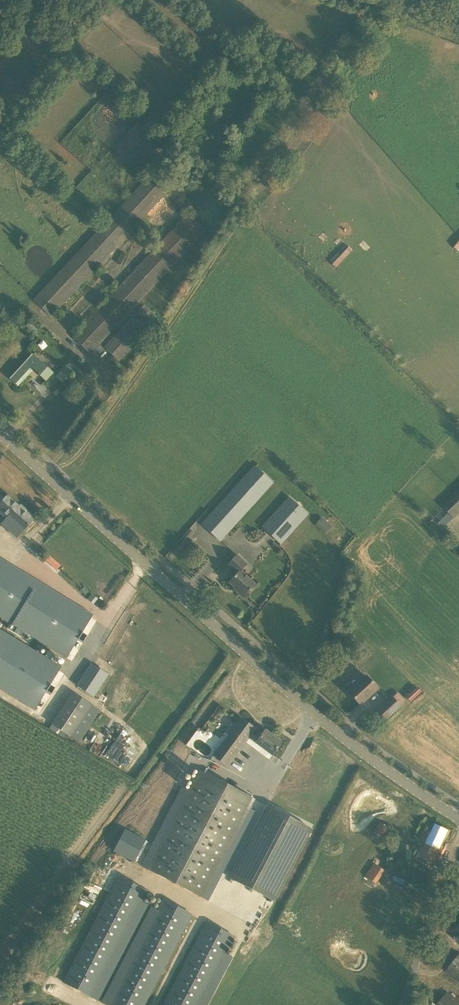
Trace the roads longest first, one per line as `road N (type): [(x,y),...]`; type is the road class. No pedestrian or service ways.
road 1 (tertiary): [(458,819),(354,742),(0,431)]
road 2 (unclassified): [(401,1004),(458,839)]

